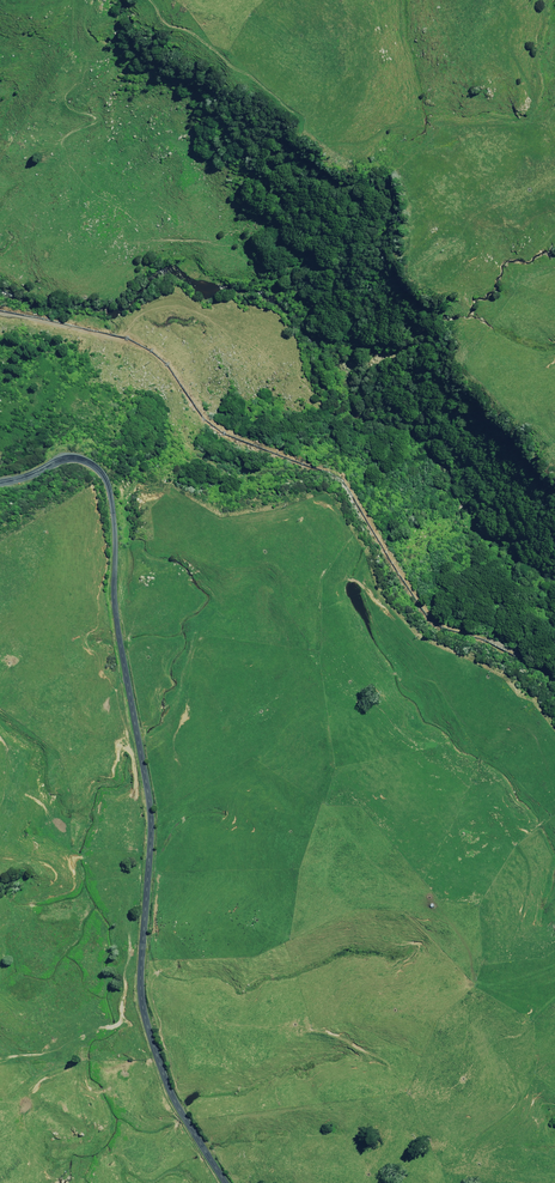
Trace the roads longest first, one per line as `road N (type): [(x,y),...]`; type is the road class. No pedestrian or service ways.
road 1 (tertiary): [(232,1182),(170,1078),(146,995),(152,799),(115,601),(114,502),(104,479),(74,459),(0,479)]
road 2 (track): [(0,315),(129,342),(159,365),(184,428),(206,455),(341,477),(427,614),(554,675)]

